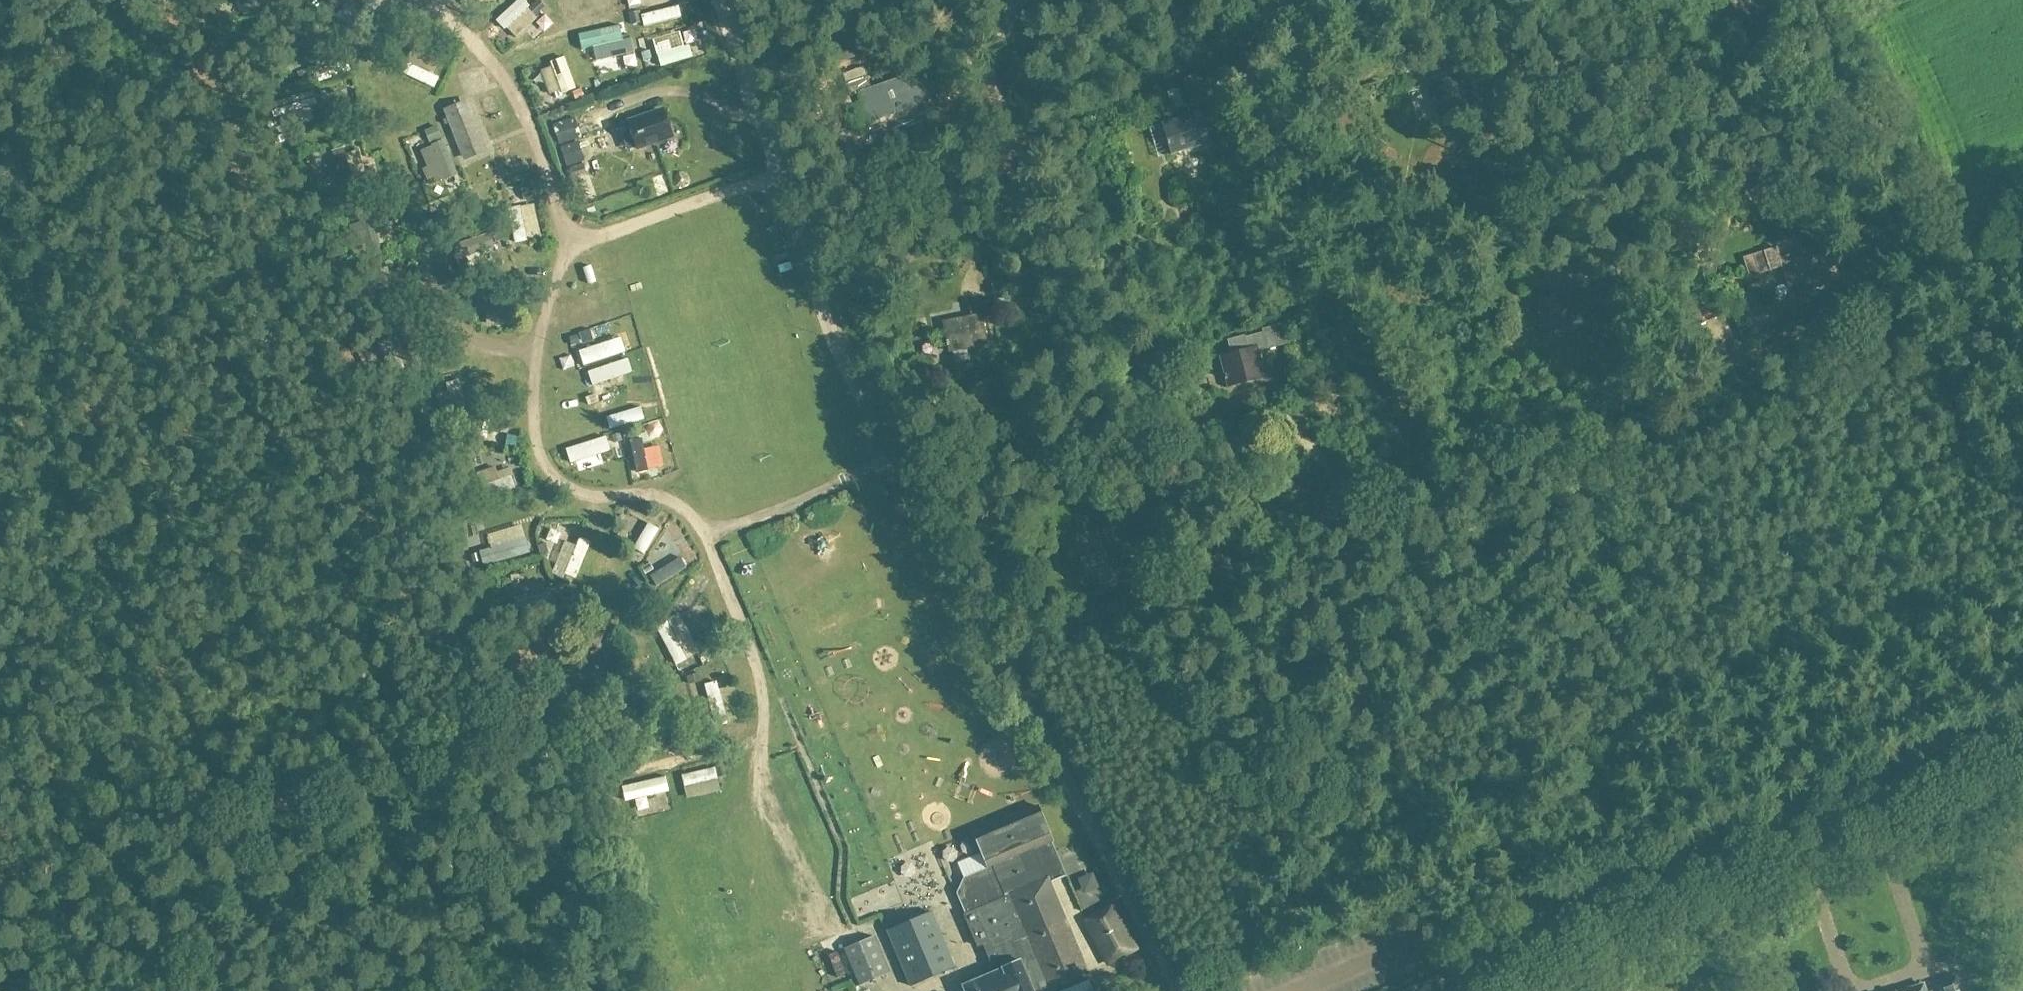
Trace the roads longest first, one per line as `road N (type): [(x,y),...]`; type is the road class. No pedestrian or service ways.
road 1 (unclassified): [(1180,990),(845,362),(758,104)]
road 2 (track): [(1872,299),(1370,497),(1000,656)]
road 3 (track): [(709,530),(648,491),(585,490),(558,480),(539,454),(537,401),(565,240),(540,145),(504,80),(438,0)]
road 4 (tertiary): [(1506,990),(2022,778)]
road 5 (track): [(812,272),(935,196),(977,183),(1081,121),(1200,71),(1292,0)]
road 6 (track): [(547,341),(470,343),(447,337),(438,324),(380,54),(387,30),(439,3)]
road 7 (track): [(780,175),(565,240)]
road 8 (track): [(763,739),(759,672),(709,530)]
road 9 (track): [(709,530),(768,514),(893,456)]
road 10 (track): [(1901,287),(2022,239)]

